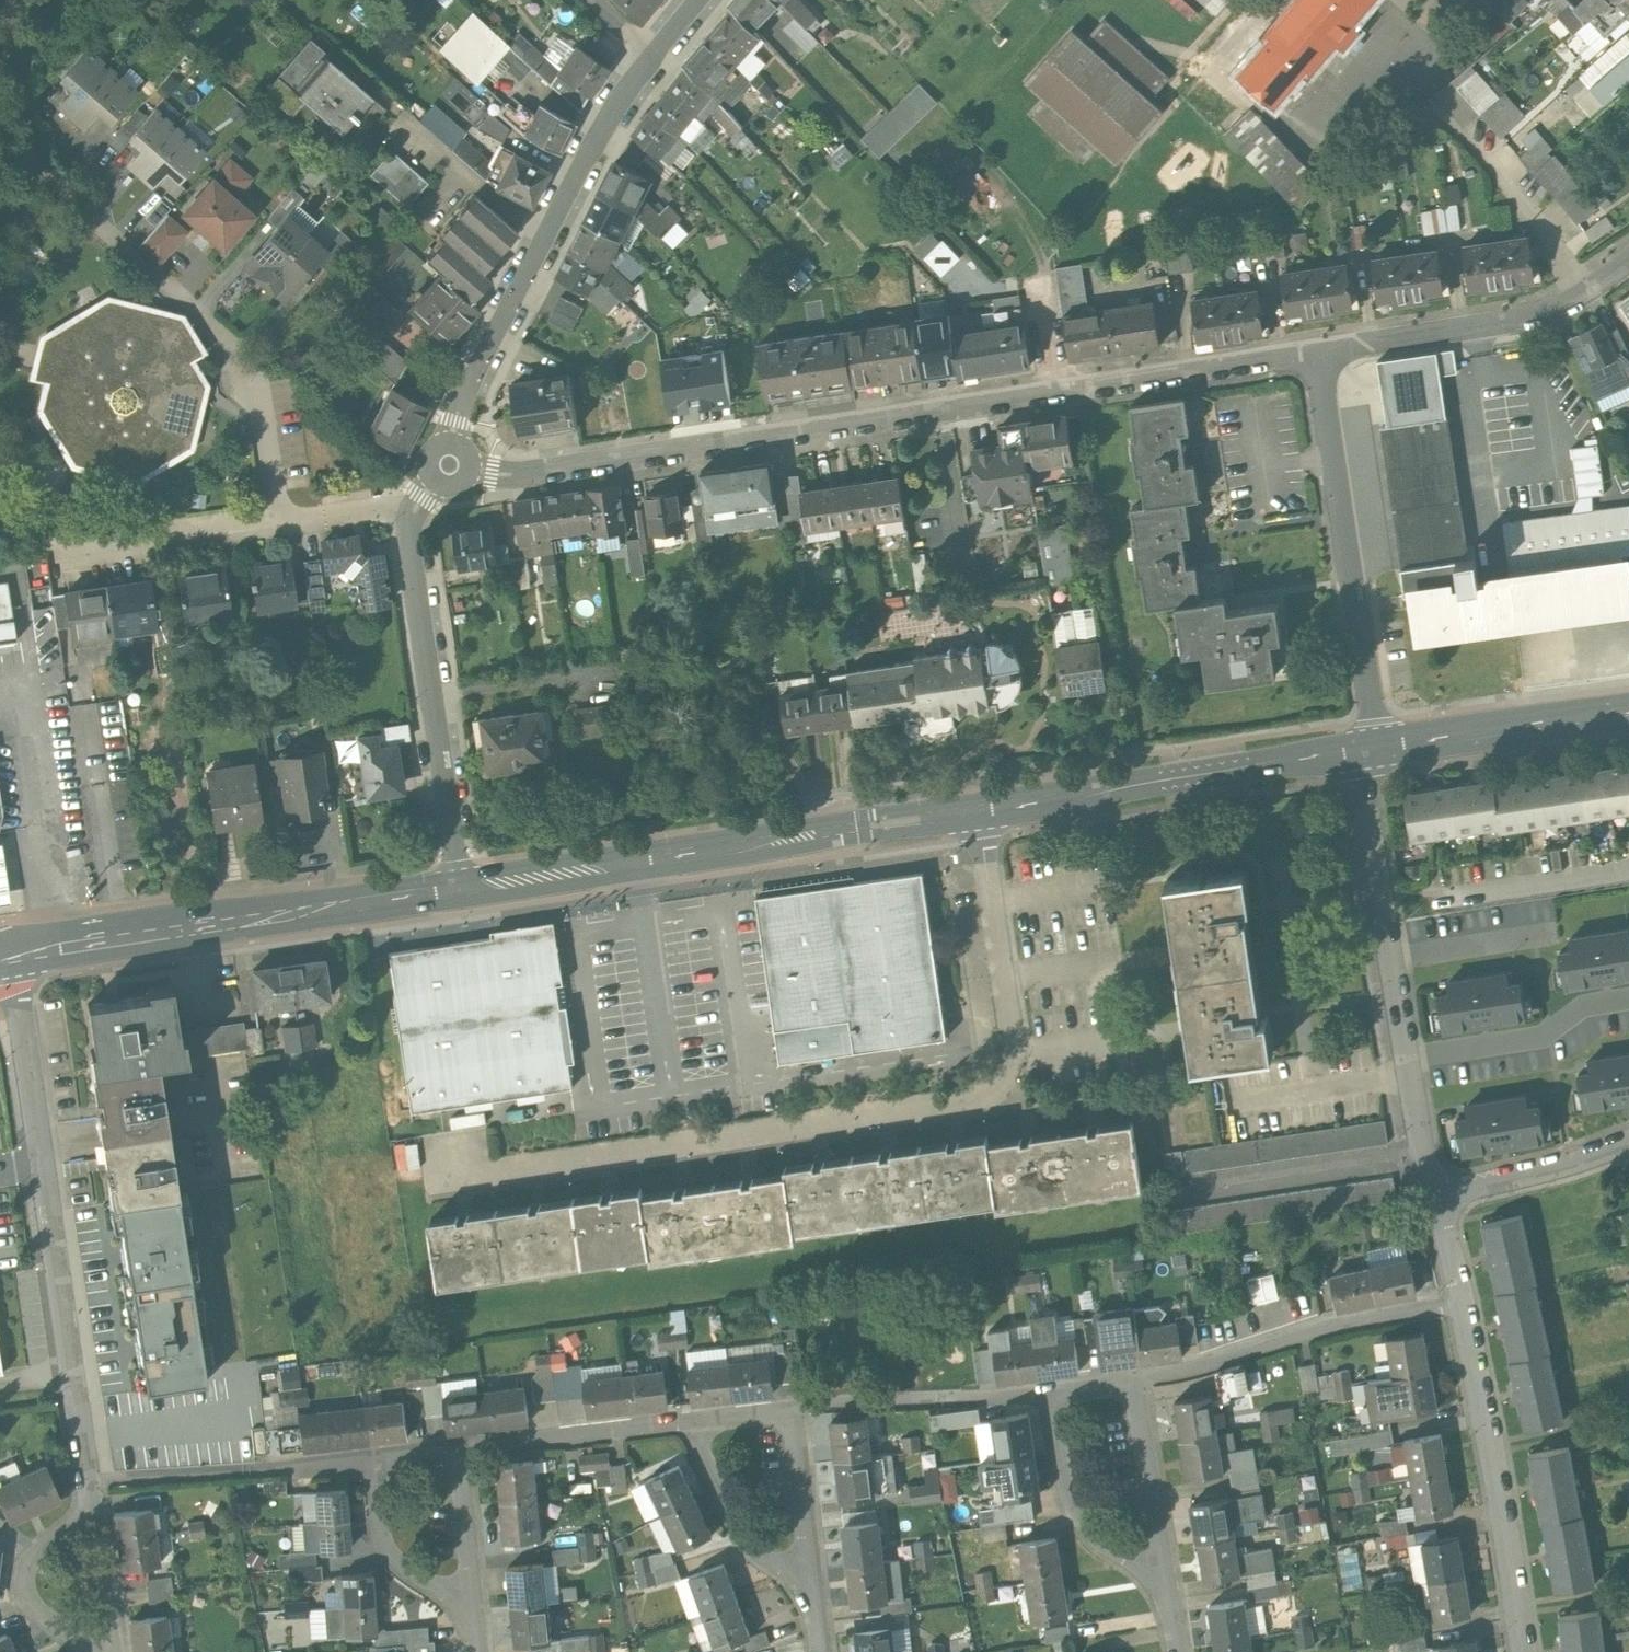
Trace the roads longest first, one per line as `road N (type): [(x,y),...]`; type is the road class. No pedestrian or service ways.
road 1 (residential): [(448,466),(490,476),(1312,351)]
road 2 (residential): [(977,810),(1015,1051),(1007,1086),(962,1106),(441,1182)]
road 3 (residential): [(89,1503),(10,950)]
road 4 (secondary): [(461,888),(977,810)]
road 5 (residential): [(448,466),(455,423),(609,114),(659,49)]
road 6 (residential): [(278,519),(256,378),(237,347),(31,161)]
road 7 (secondary): [(10,950),(461,888)]
road 8 (residential): [(1312,351),(1373,749)]
road 9 (secondary): [(977,810),(1365,750)]
road 10 (residential): [(461,888),(414,511)]
road 11 (residential): [(1523,1651),(1463,1298)]
road 12 (residential): [(1133,1384),(1463,1298)]
road 13 (residential): [(1312,351),(1541,322),(1580,309),(1628,273)]
road 14 (residential): [(1407,1059),(1365,750)]
road 15 (residential): [(464,1449),(375,1460),(390,1552),(479,1623)]
road 16 (secondary): [(1373,749),(1628,711)]
road 17 (residential): [(1628,999),(1584,1006),(1540,1037),(1407,1059)]
road 18 (residential): [(1164,1565),(1095,1540),(1076,1514),(1050,1394)]
road 19 (residential): [(62,554),(278,519)]
road 20 (residential): [(697,1422),(725,1509),(751,1547),(815,1593)]
road 21 (residential): [(85,1651),(24,1599),(22,1577),(34,1552),(81,1519),(89,1503)]
road 22 (residential): [(1436,1192),(1628,1139)]
road 23 (residential): [(815,1593),(789,1411)]
road 24 (residential): [(1164,1565),(1133,1384)]
road 25 (residential): [(479,1623),(464,1449)]
road 26 (residential): [(115,1651),(100,1531),(89,1503)]
road 27 (residential): [(278,519),(392,500),(414,511)]
road 28 (residential): [(1436,1192),(1407,1059)]
road 29 (residential): [(588,1434),(464,1449)]

